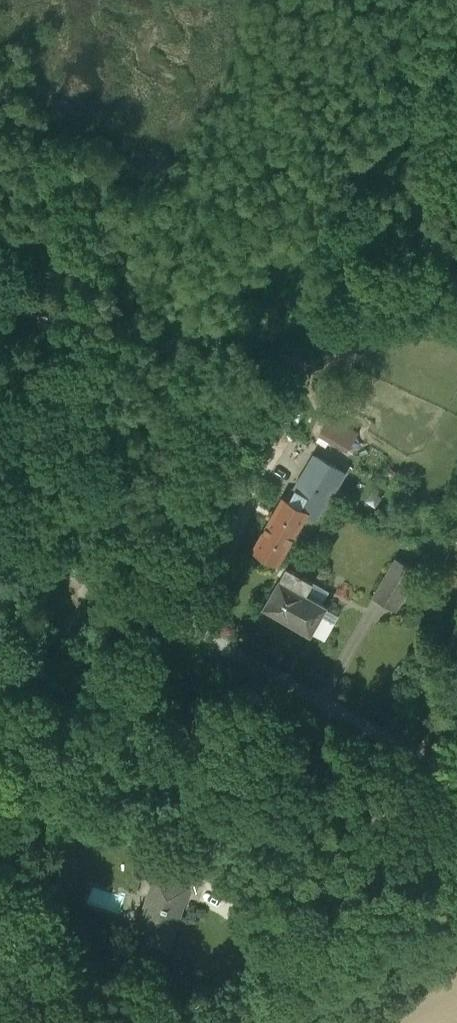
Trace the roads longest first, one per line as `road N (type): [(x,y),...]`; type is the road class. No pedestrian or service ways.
road 1 (unclassified): [(118,608),(155,615),(456,784)]
road 2 (track): [(0,531),(118,608)]
road 3 (unclassified): [(118,608),(75,622),(0,668)]

